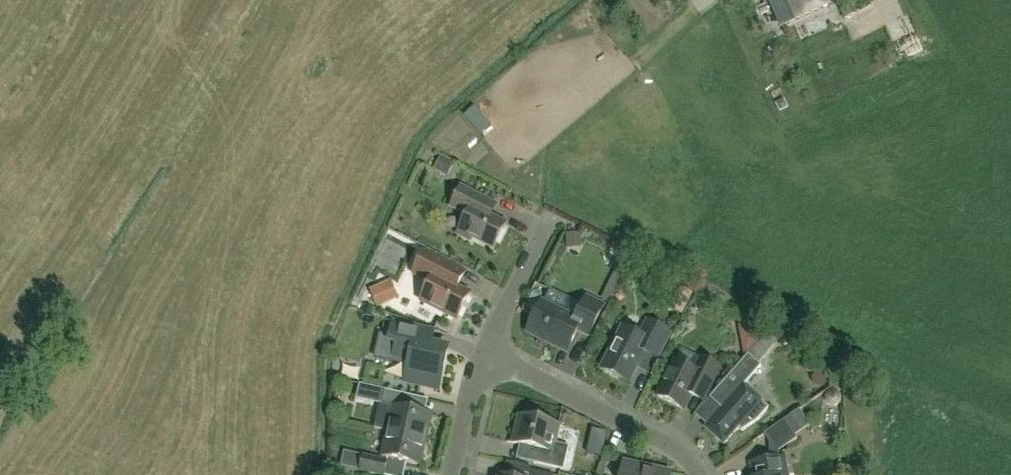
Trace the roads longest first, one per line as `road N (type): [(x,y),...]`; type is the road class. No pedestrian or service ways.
road 1 (residential): [(696,474),(680,458),(484,360)]
road 2 (residential): [(484,360),(548,220)]
road 3 (residential): [(450,474),(484,360)]

